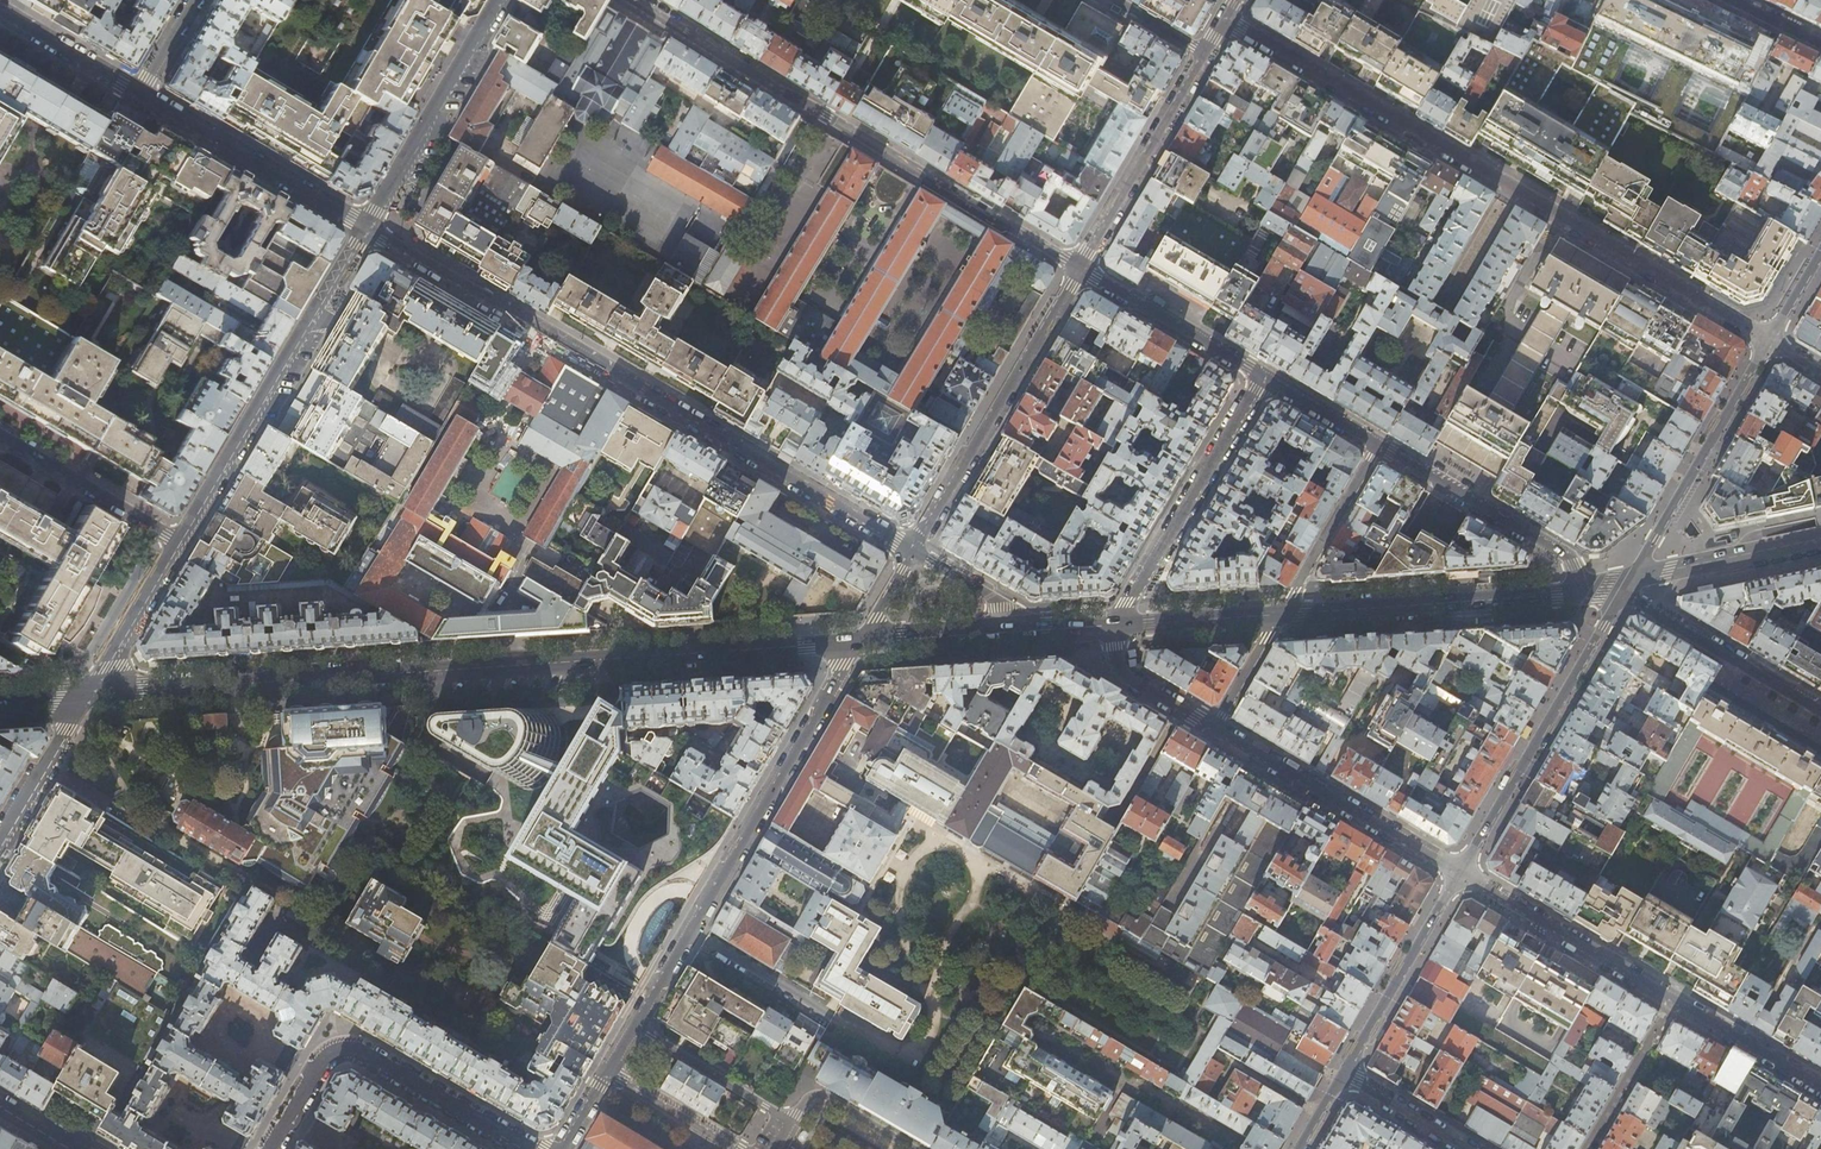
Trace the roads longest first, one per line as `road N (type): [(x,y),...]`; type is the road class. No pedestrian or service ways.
road 1 (secondary): [(87,694),(860,642)]
road 2 (residential): [(912,552),(365,230)]
road 3 (residential): [(638,0),(1080,269)]
road 4 (residential): [(365,230),(179,541)]
road 5 (residential): [(1631,581),(1460,873)]
road 6 (residential): [(688,932),(860,642)]
road 7 (residential): [(1224,21),(1511,191)]
road 8 (residential): [(912,552),(1080,269)]
road 9 (residential): [(525,1148),(352,1052),(324,1063),(271,1148)]
road 10 (secondary): [(1281,614),(1584,592)]
road 11 (residential): [(1511,191),(1768,343)]
road 12 (residential): [(1460,873),(1214,729)]
road 13 (residential): [(1263,378),(1134,585),(1121,624)]
road 14 (residential): [(1768,343),(1631,581)]
road 15 (residential): [(501,0),(365,230)]
road 16 (residential): [(365,230),(138,93)]
road 17 (residential): [(1377,446),(1569,558),(1584,592)]
road 18 (residential): [(1675,1002),(1460,873)]
road 19 (residential): [(1080,269),(1205,54)]
road 20 (residential): [(1631,581),(1636,601),(1820,710)]
road 21 (residential): [(1460,873),(1344,1073)]
road 22 (residential): [(1080,269),(1263,378)]
road 23 (residential): [(179,541),(0,435)]
road 24 (secondary): [(1631,581),(1820,539)]
road 25 (residential): [(1377,446),(1281,614)]
road 26 (residential): [(794,1124),(633,1026)]
road 27 (residential): [(179,541),(87,694)]
road 28 (residential): [(87,694),(0,844)]
road 29 (residential): [(1589,1148),(1675,1002)]
road 30 (residential): [(1820,1089),(1675,1002)]
road 31 (secondary): [(860,642),(1028,631)]
road 32 (residential): [(827,1014),(688,932)]
road 33 (residential): [(138,93),(0,11)]
road 34 (secondary): [(1121,624),(1281,614)]
road 35 (residential): [(1214,729),(1123,675),(1112,625)]
road 36 (residential): [(607,1071),(740,1148)]
road 37 (residential): [(911,1148),(820,1095),(808,1098),(794,1124)]
road 38 (residential): [(1344,1073),(1466,1148)]
road 39 (residential): [(1028,631),(1006,606),(912,552)]
road 40 (residential): [(1511,191),(1444,306)]
road 41 (residential): [(1281,614),(1214,729)]
road 42 (residential): [(1263,378),(1377,446)]

